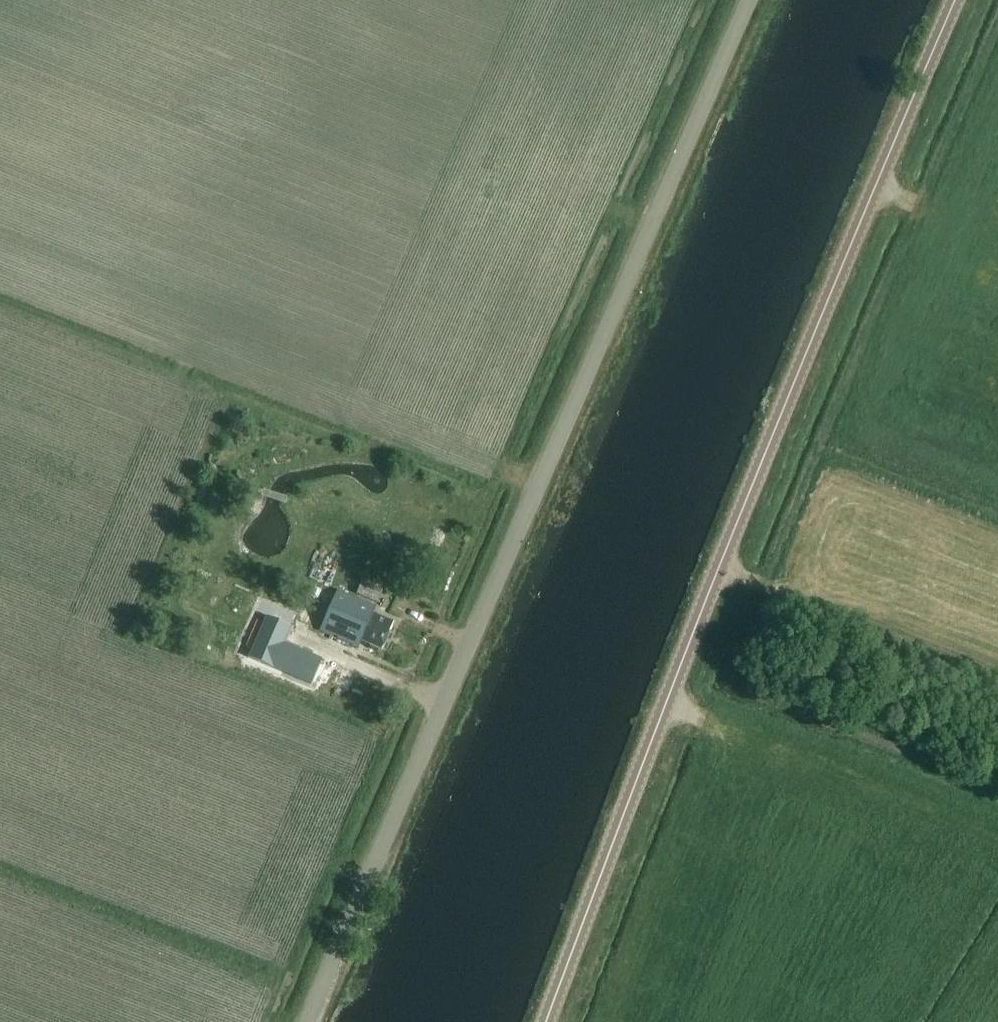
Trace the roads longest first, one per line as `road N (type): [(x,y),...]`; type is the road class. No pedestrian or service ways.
road 1 (unclassified): [(310,1021),(751,0)]
road 2 (unclassified): [(547,1021),(710,591),(958,0)]

